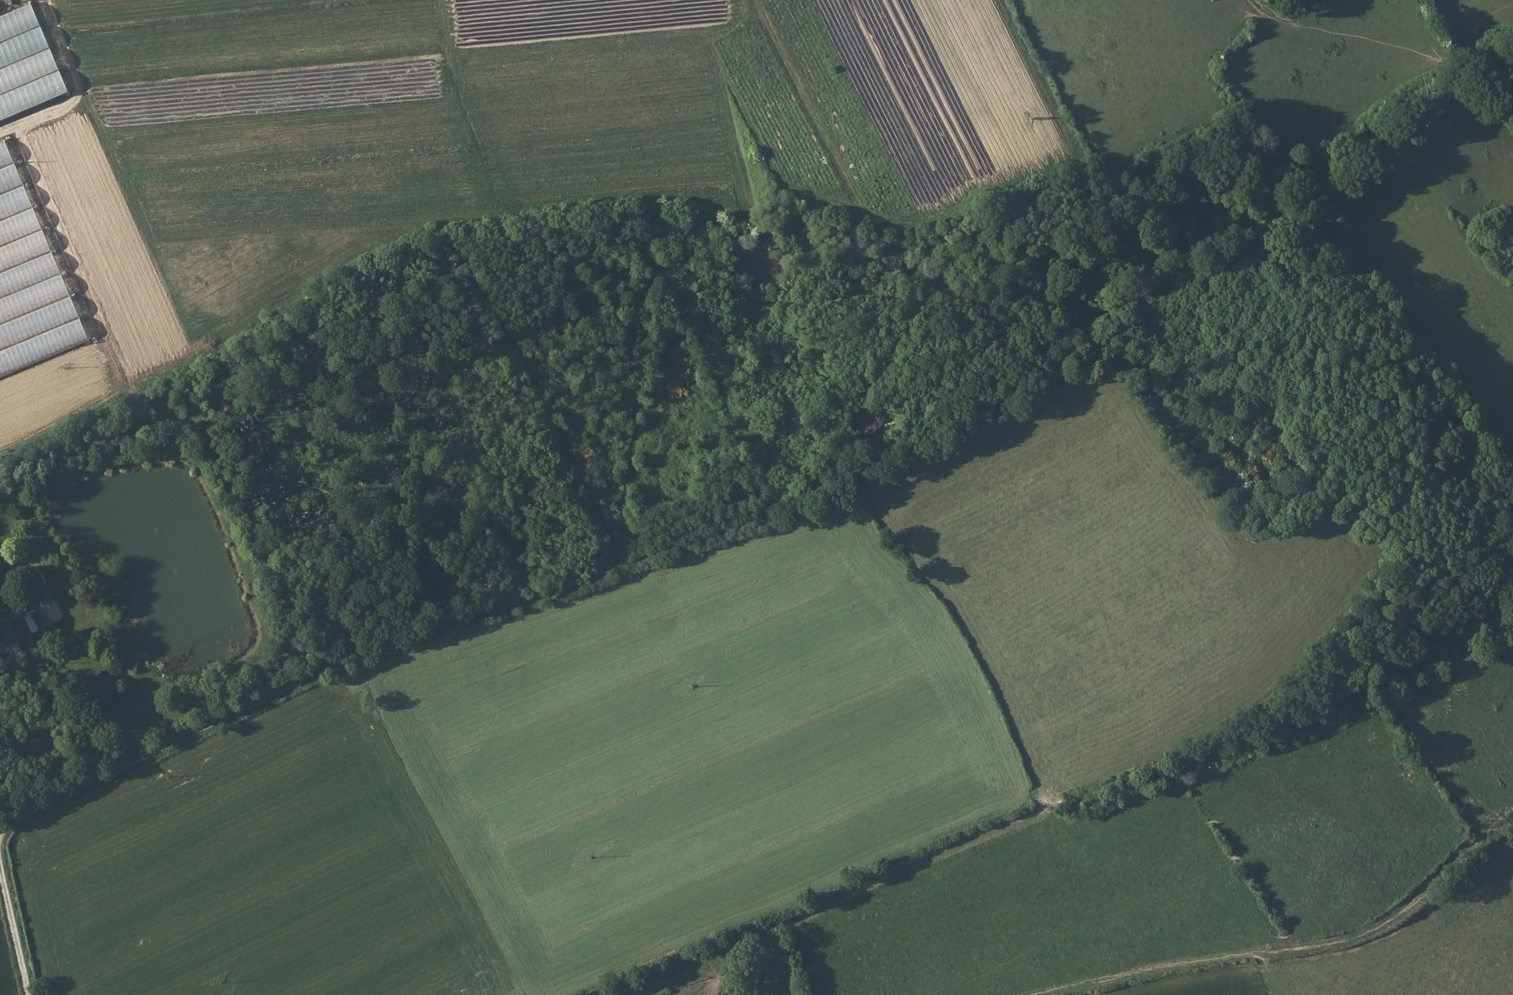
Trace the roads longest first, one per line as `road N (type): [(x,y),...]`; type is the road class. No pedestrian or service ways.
road 1 (track): [(125,769),(321,670),(612,570),(625,535),(633,427)]
road 2 (unclassified): [(0,828),(125,769)]
road 3 (unclassified): [(29,994),(0,865)]

